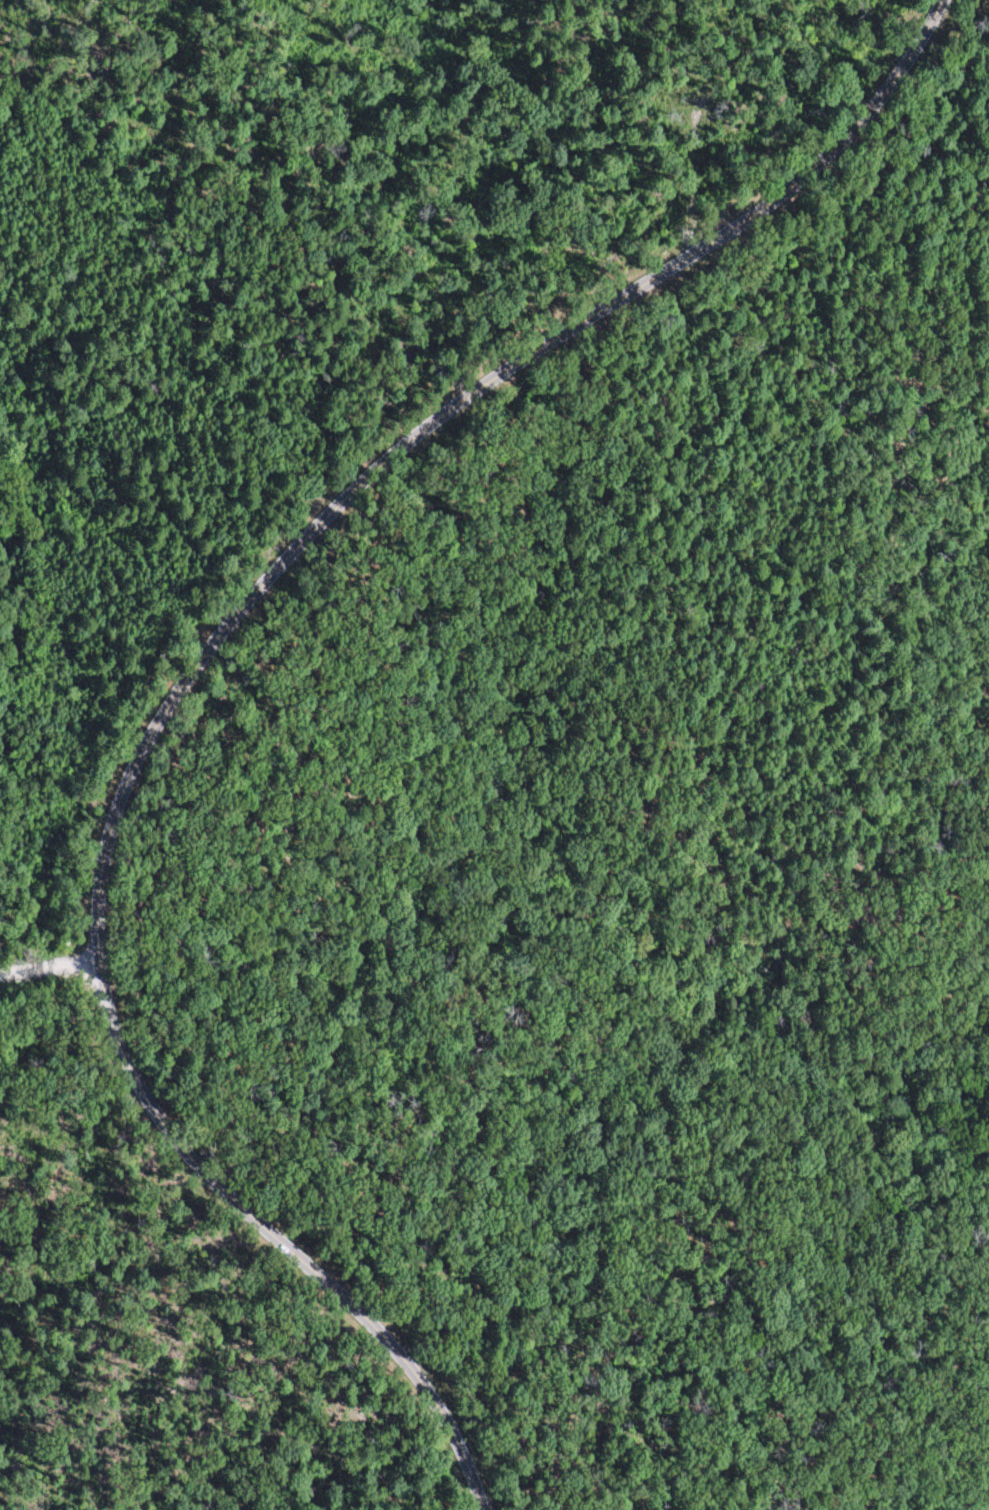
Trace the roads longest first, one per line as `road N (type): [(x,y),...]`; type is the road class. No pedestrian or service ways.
road 1 (tertiary): [(478,1509),(453,1430),(417,1371),(207,1184),(163,1130),(114,1025),(93,957),(94,889),(111,805),(142,731),(205,645),(356,492),(445,415),(837,158),(877,112),(943,0)]

